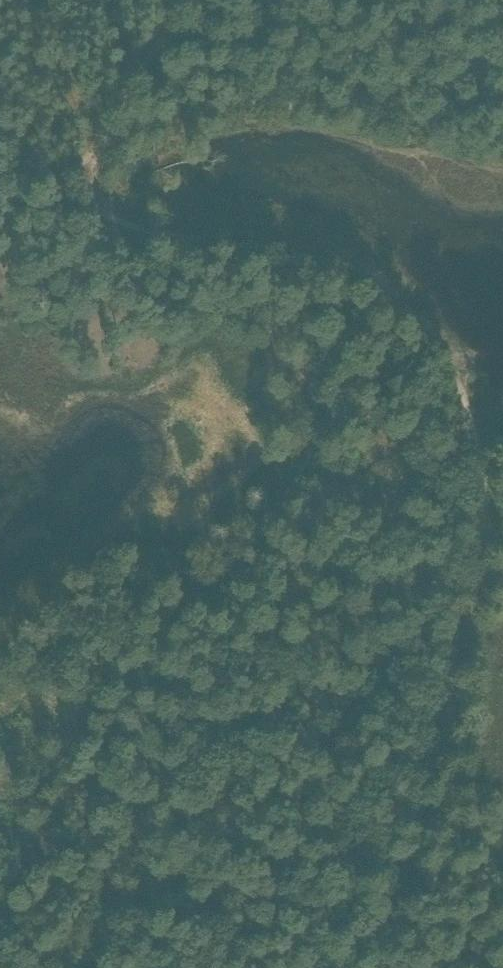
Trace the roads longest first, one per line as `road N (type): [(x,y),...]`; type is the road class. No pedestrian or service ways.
road 1 (track): [(384,967),(443,744),(480,559),(482,494),(455,393),(364,277),(291,255),(142,233),(66,190)]
road 2 (track): [(291,255),(316,420),(294,495),(177,631),(0,904)]
road 3 (track): [(66,190),(190,0)]

